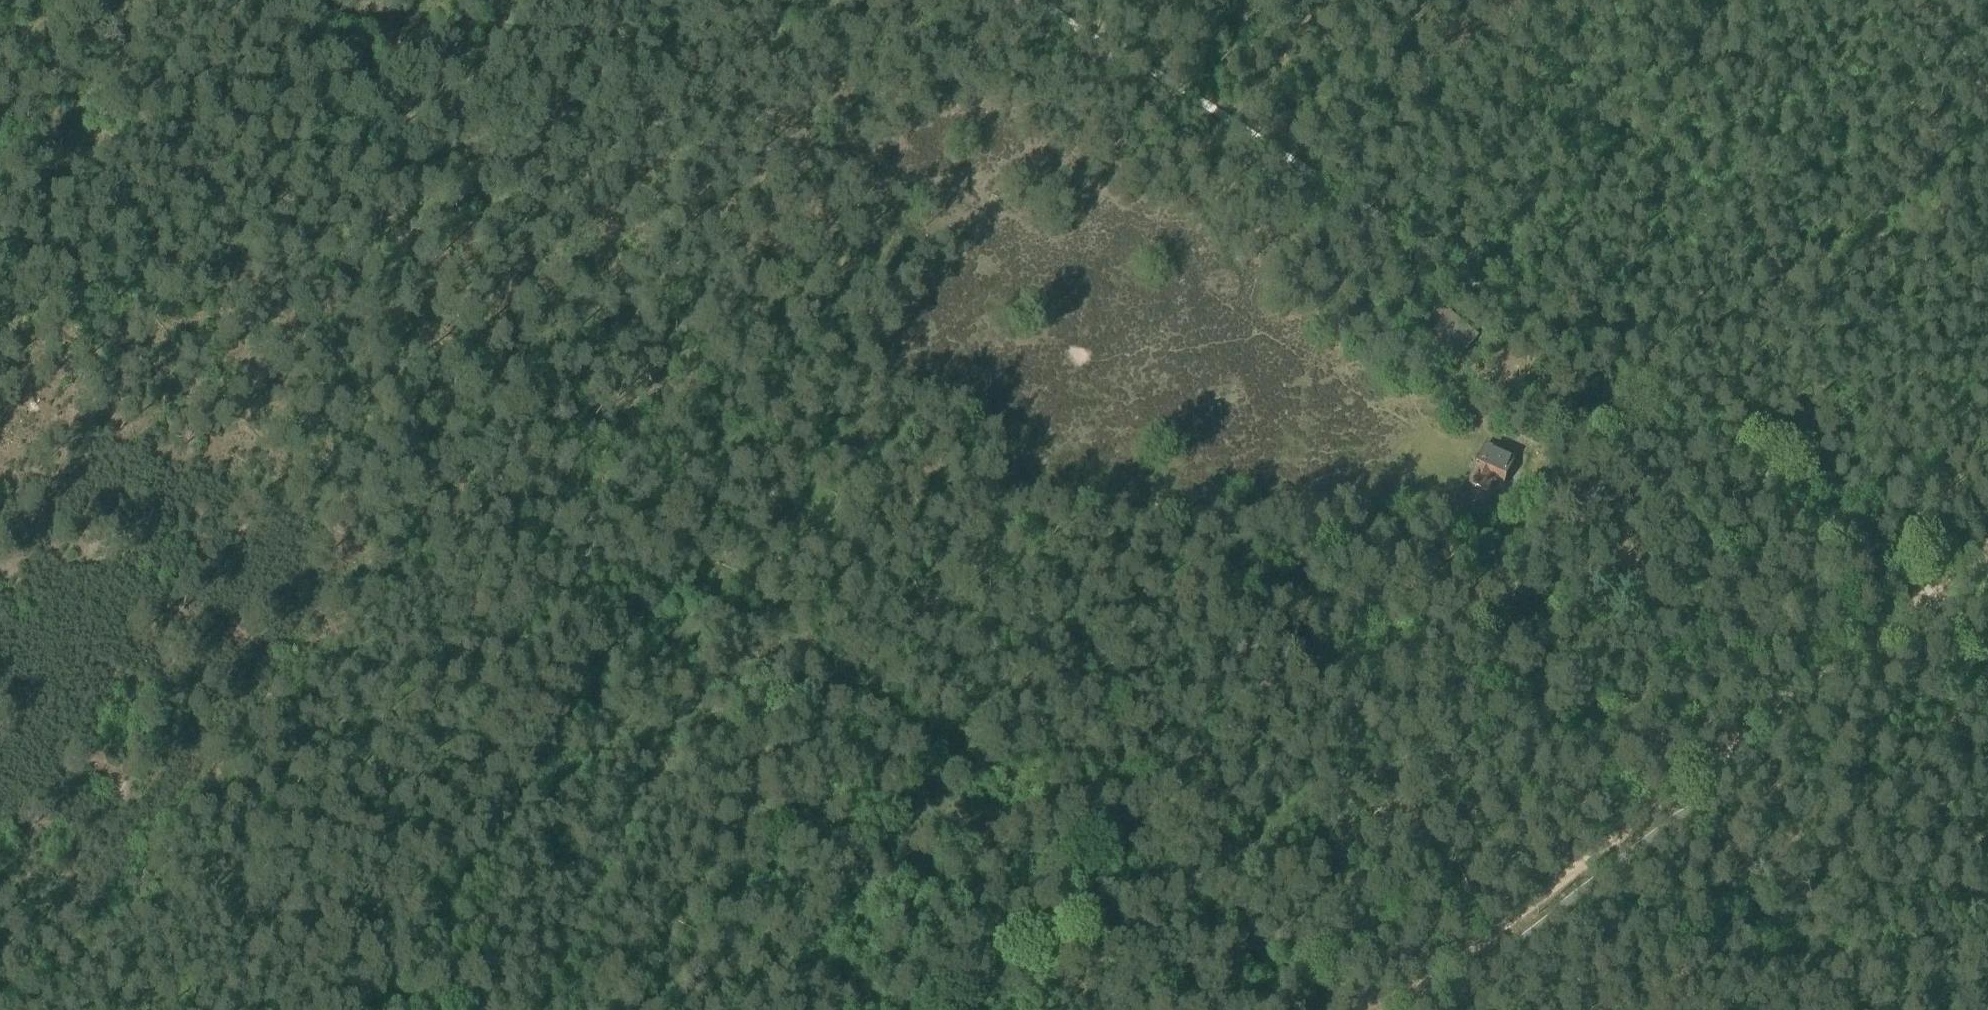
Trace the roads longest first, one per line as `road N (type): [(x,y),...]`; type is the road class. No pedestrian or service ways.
road 1 (track): [(1829,530),(1759,563),(1691,578),(1634,565),(1594,536),(1547,476)]

